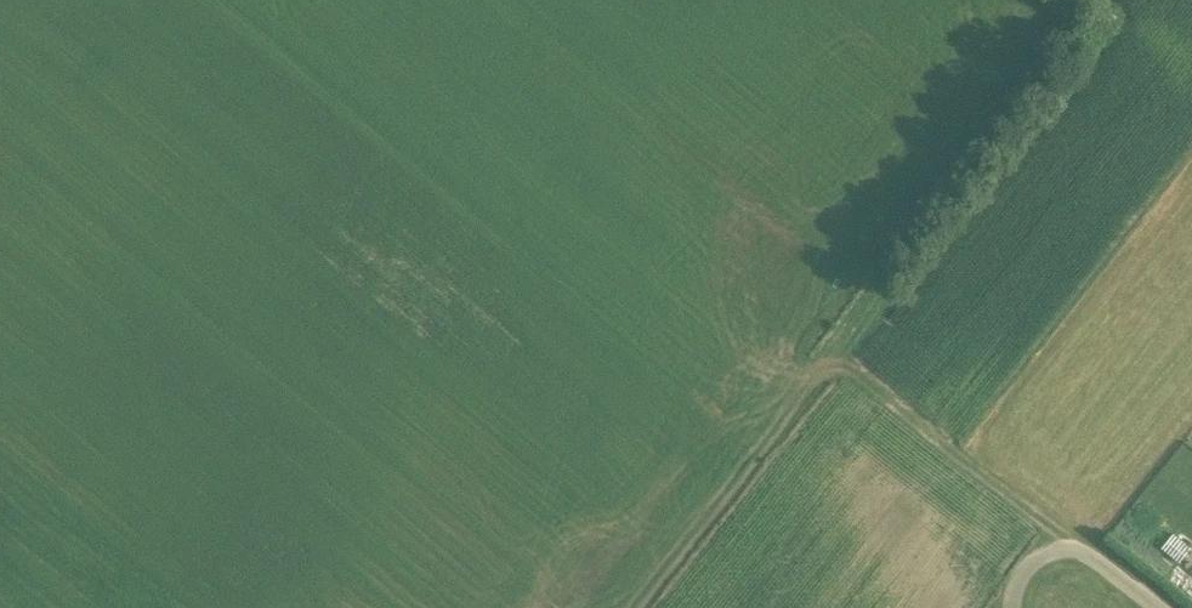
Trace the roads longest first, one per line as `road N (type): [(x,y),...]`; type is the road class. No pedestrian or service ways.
road 1 (track): [(848,367),(1061,534),(1069,549)]
road 2 (unclassified): [(1160,607),(1069,549),(1029,565),(1013,607)]

